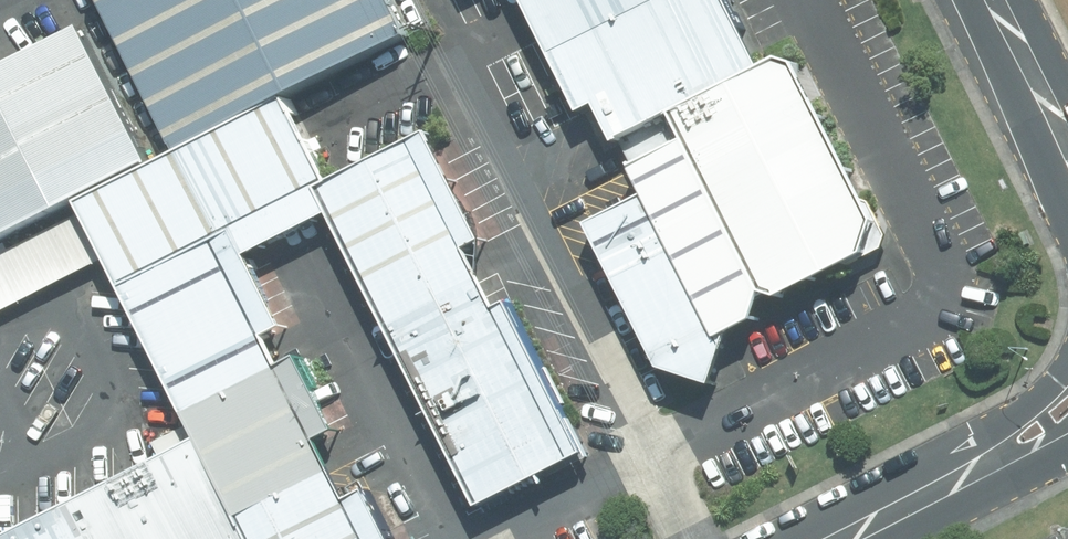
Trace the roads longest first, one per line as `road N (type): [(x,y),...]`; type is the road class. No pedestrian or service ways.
road 1 (secondary): [(899,511),(1067,364)]
road 2 (secondary): [(1067,445),(899,511)]
road 3 (secondary): [(1067,197),(1029,63)]

